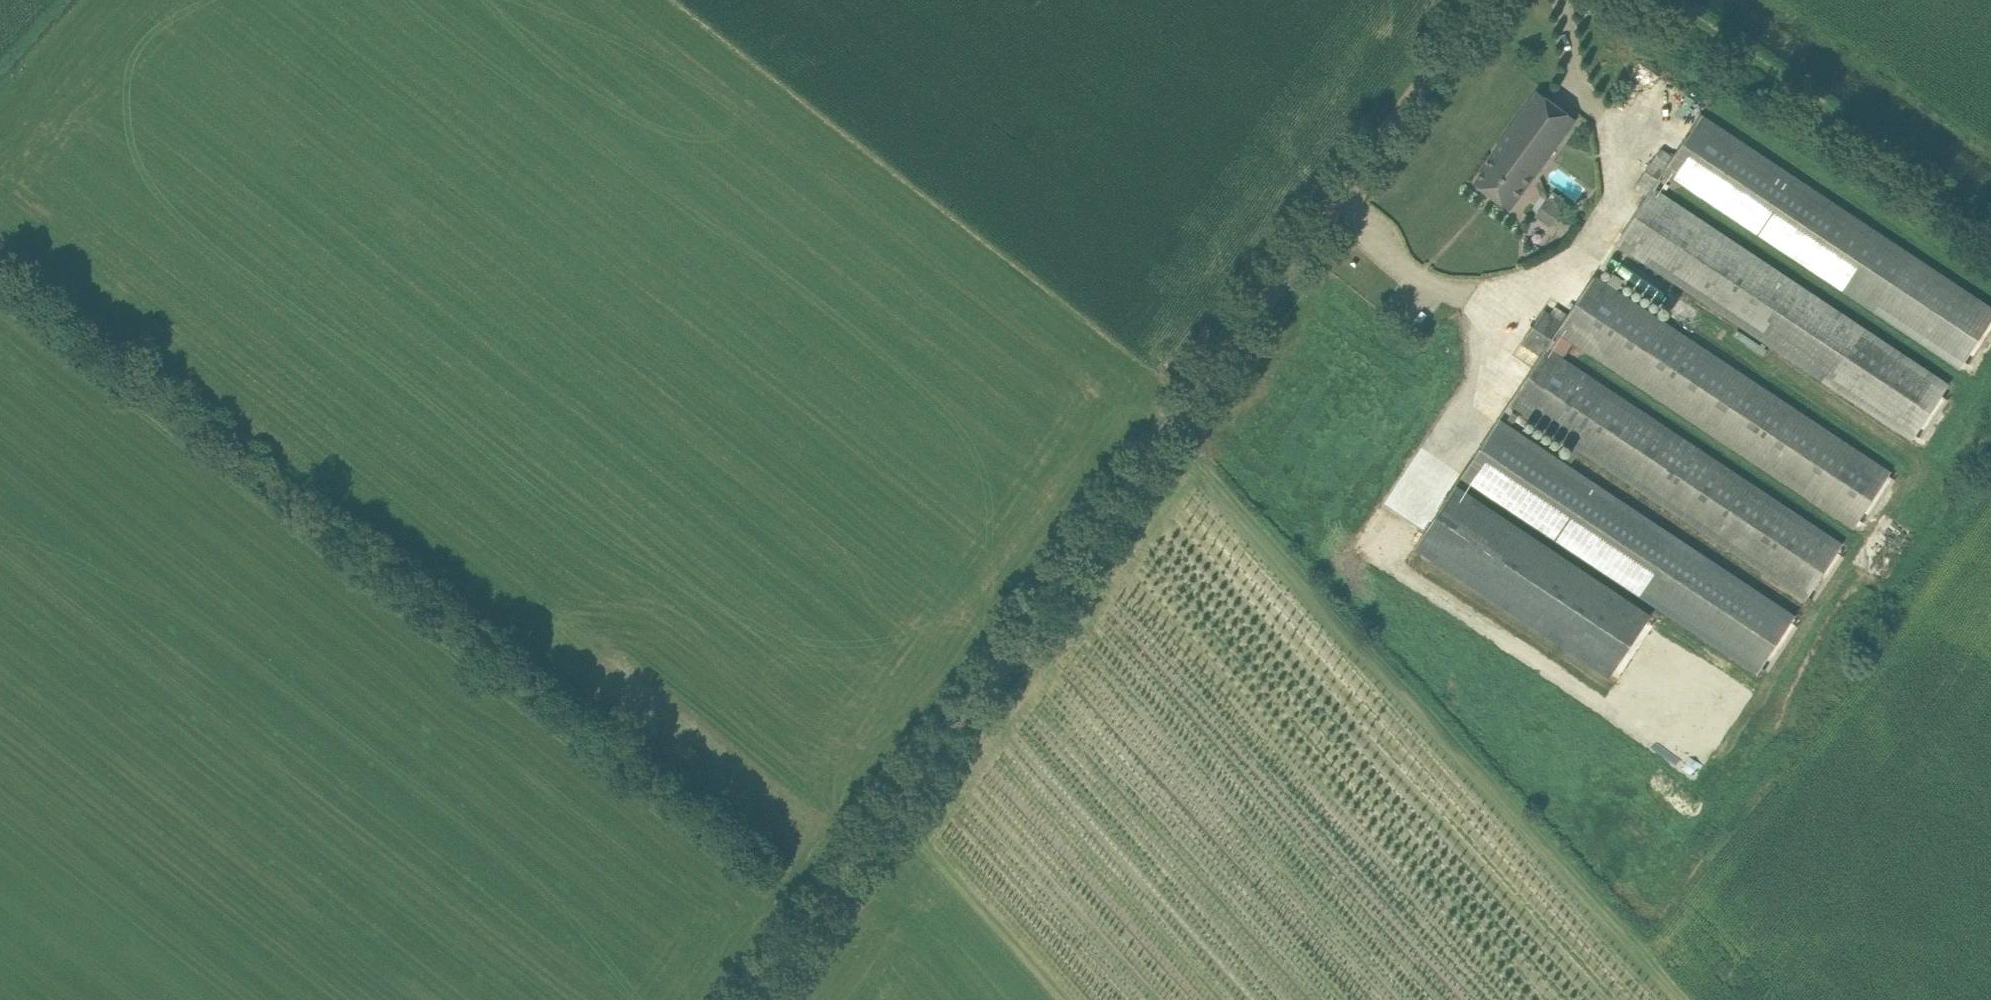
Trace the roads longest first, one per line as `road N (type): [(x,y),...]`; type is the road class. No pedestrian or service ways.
road 1 (unclassified): [(764,999),(1486,0)]

